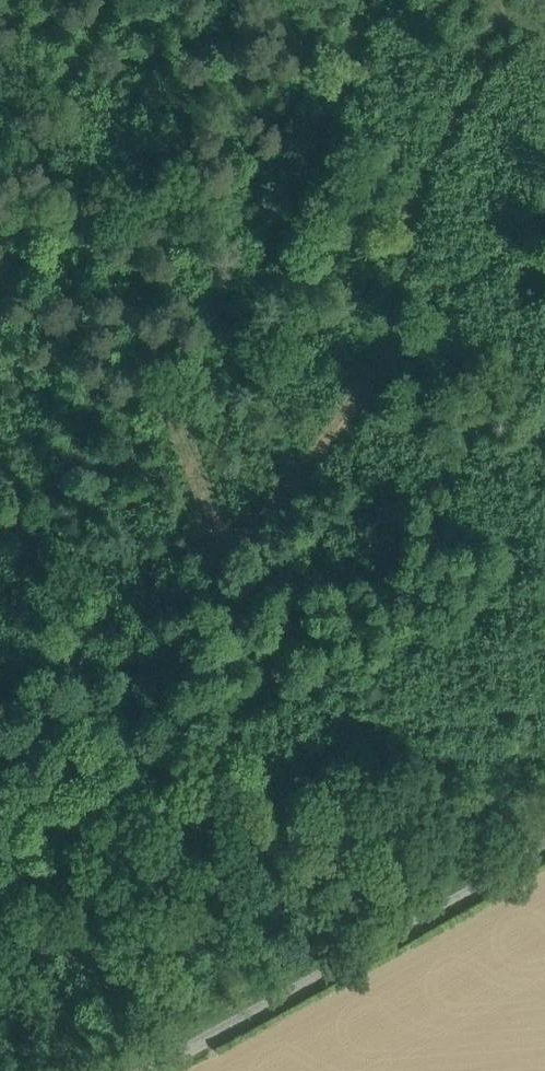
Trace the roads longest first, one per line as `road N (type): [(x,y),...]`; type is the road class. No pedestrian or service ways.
road 1 (track): [(160,1070),(544,847)]

